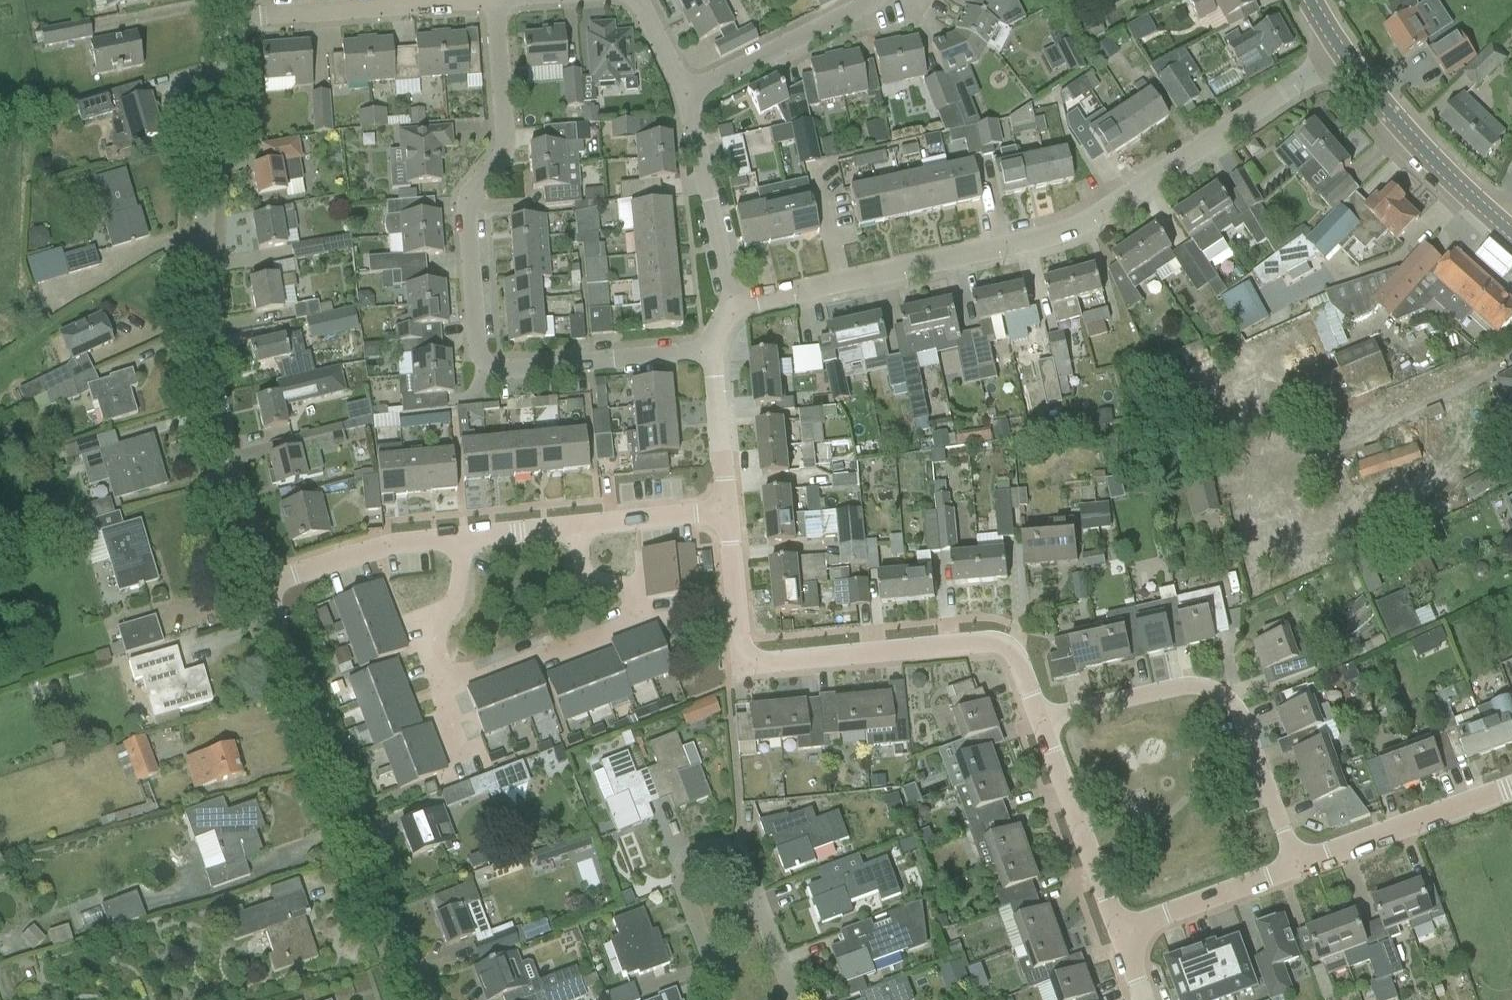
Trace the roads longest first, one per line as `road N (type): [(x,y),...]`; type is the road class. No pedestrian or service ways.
road 1 (residential): [(733,306),(1042,239),(1096,215),(1341,53)]
road 2 (residential): [(710,352),(501,372),(481,359),(464,205),(504,143),(494,0)]
road 3 (unclassified): [(260,587),(223,478),(204,327),(207,184),(232,21)]
road 4 (residential): [(1039,720),(1022,667),(1007,650),(985,643),(778,662),(749,655),(737,625),(725,513)]
road 5 (residential): [(421,999),(260,587)]
road 6 (residential): [(802,999),(753,853),(737,831),(714,826),(686,862),(684,897),(722,999)]
road 7 (residential): [(1293,866),(1228,697),(1185,685),(1039,720)]
road 8 (unclassified): [(438,692),(629,622),(636,613),(627,588),(582,576),(574,528)]
road 9 (residential): [(232,21),(493,0)]
road 10 (primary): [(1511,234),(1411,138),(1341,53)]
road 11 (residential): [(1511,787),(1293,866)]
road 12 (residential): [(1118,929),(1039,720)]
road 13 (residential): [(733,306),(683,93)]
road 14 (residential): [(683,93),(875,0)]
road 15 (residential): [(260,587),(390,546),(463,538)]
road 16 (residential): [(1293,866),(1118,929)]
road 17 (unclassified): [(463,538),(454,604),(434,623),(438,692)]
road 18 (residential): [(725,513),(710,352)]
road 19 (residential): [(574,528),(725,513)]

